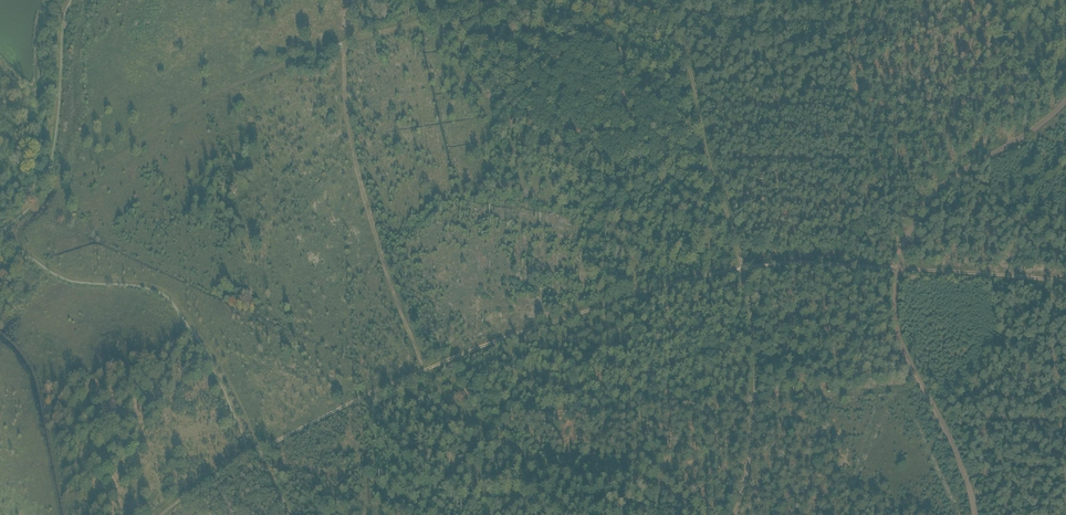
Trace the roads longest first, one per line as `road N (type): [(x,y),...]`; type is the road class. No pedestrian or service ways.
road 1 (track): [(68,0),(47,165),(40,187),(2,231),(70,276),(138,282),(169,293),(224,374),(259,451)]
road 2 (track): [(743,268),(674,283),(514,337),(363,397),(259,451)]
road 3 (track): [(974,514),(937,411),(897,336),(900,268),(911,226),(932,196),(1065,102)]
road 4 (track): [(499,0),(280,68),(193,108),(107,166),(43,189)]
road 5 (track): [(364,0),(346,55),(354,155),(403,319),(435,385)]
road 6 (track): [(1065,282),(797,263),(743,268)]

